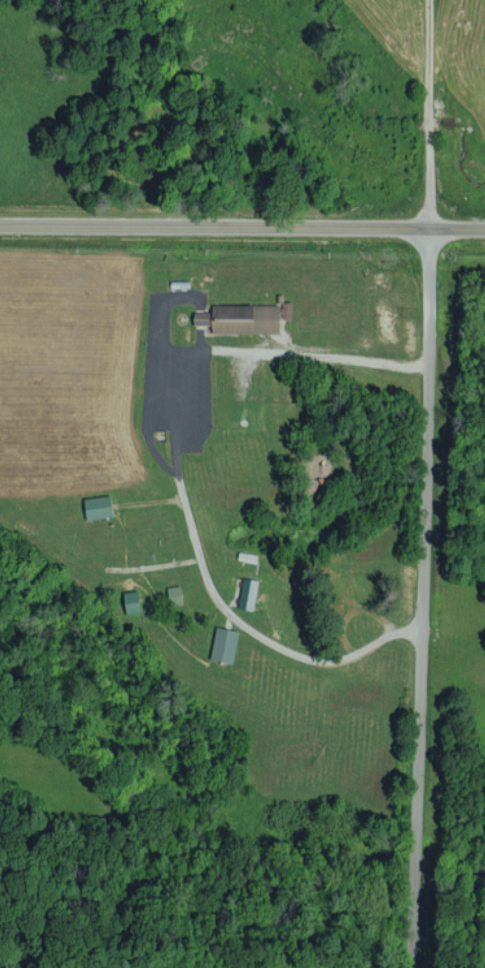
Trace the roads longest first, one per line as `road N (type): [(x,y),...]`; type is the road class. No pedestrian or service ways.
road 1 (residential): [(406,967),(428,231)]
road 2 (secondary): [(0,227),(484,231)]

